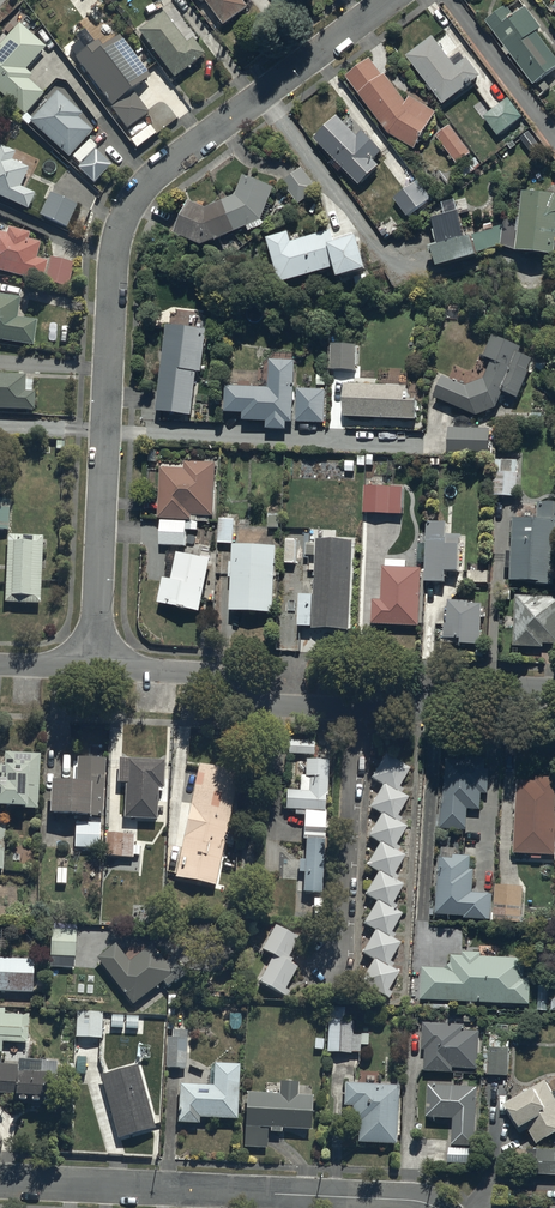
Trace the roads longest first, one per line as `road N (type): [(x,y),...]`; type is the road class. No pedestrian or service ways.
road 1 (residential): [(96,667),(114,272),(130,205),(178,158),(387,0)]
road 2 (residential): [(435,1207),(408,1200),(0,1182)]
road 3 (residential): [(96,667),(200,674),(261,703),(357,709)]
road 4 (residential): [(357,709),(344,926),(329,965)]
road 5 (residential): [(357,709),(419,711),(483,686),(554,689)]

